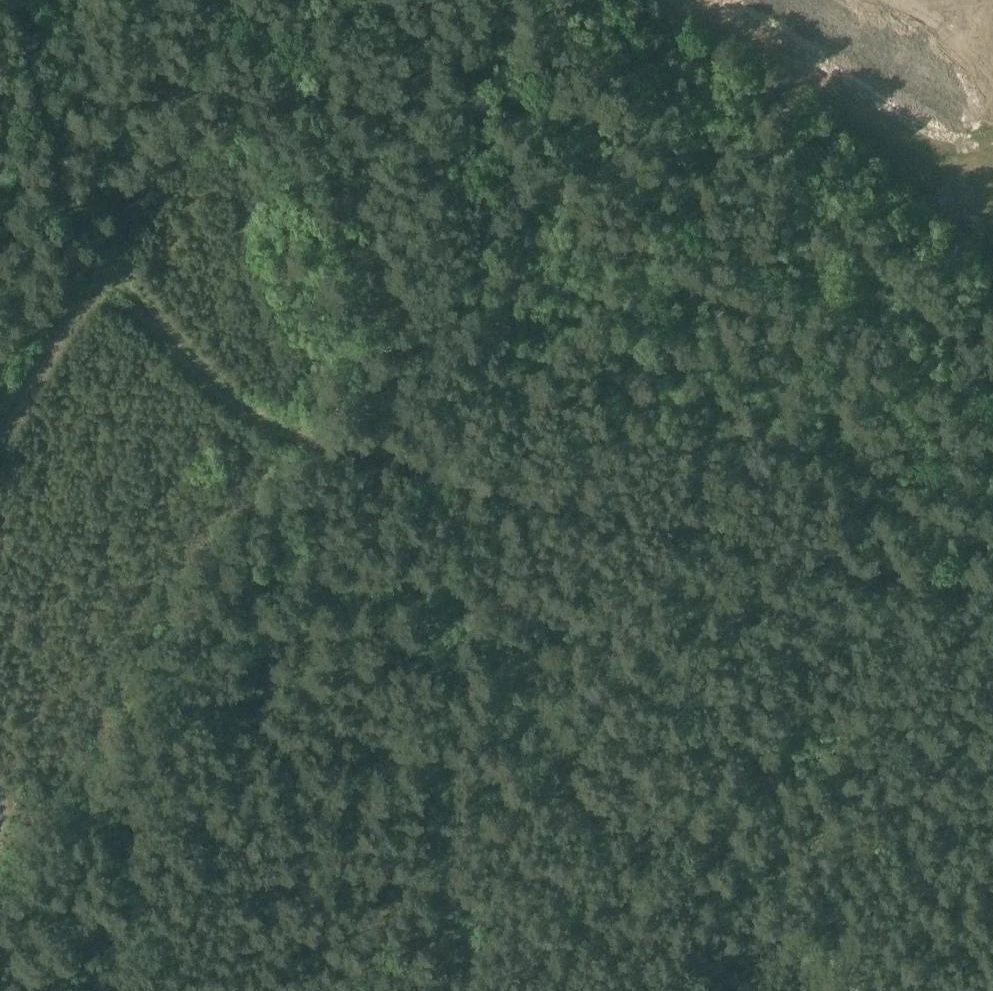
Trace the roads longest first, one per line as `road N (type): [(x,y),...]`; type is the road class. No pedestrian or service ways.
road 1 (track): [(17,0),(56,158),(90,240),(171,345),(249,413),(310,438),(752,542),(992,583)]
road 2 (track): [(992,141),(887,106),(815,53),(707,0)]
road 3 (track): [(0,428),(47,349),(109,270)]

